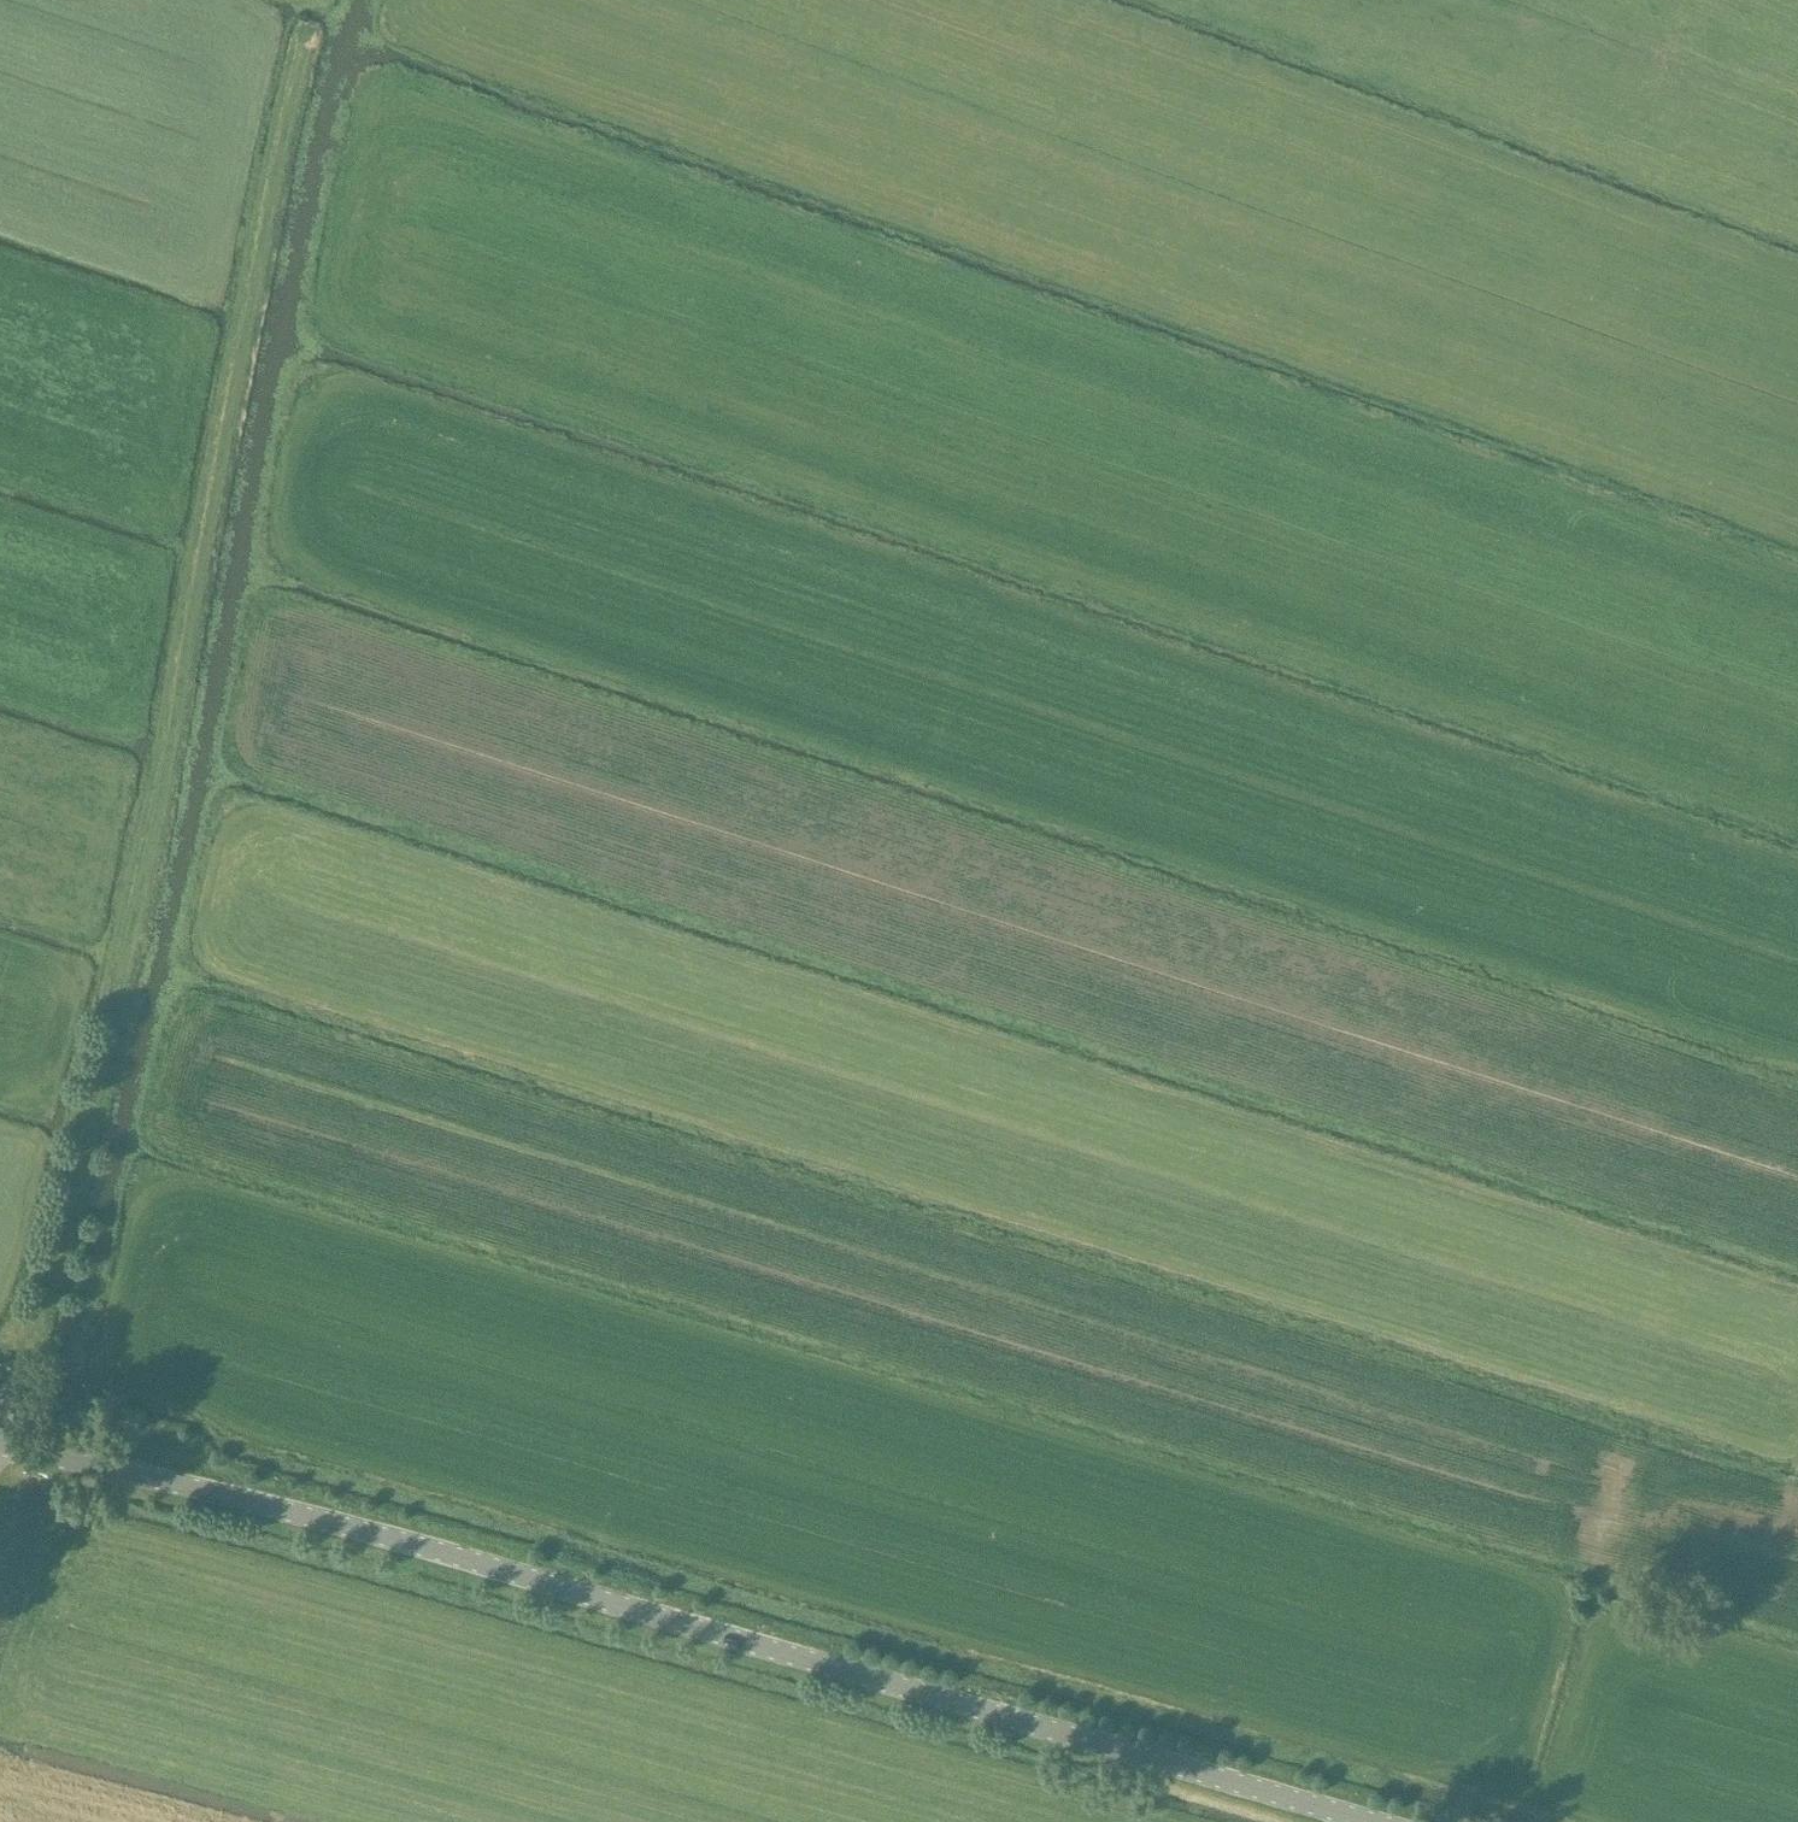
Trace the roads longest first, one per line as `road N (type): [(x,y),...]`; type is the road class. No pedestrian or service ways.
road 1 (unclassified): [(1371,1821),(400,1541),(0,1446)]

